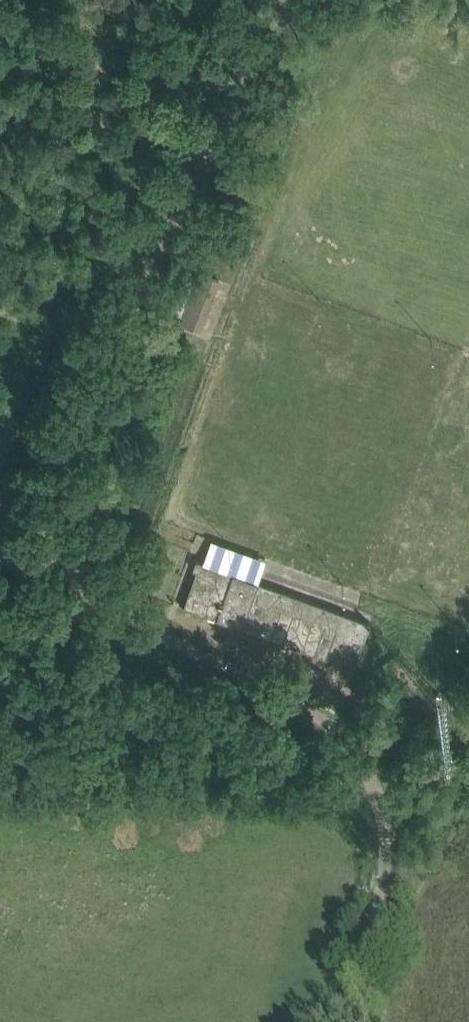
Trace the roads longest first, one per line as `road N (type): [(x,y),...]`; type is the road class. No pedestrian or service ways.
road 1 (unclassified): [(343,1021),(388,874),(371,779),(345,741),(314,717),(82,596),(66,579),(51,508),(283,0)]
road 2 (track): [(468,729),(412,797),(381,809)]

